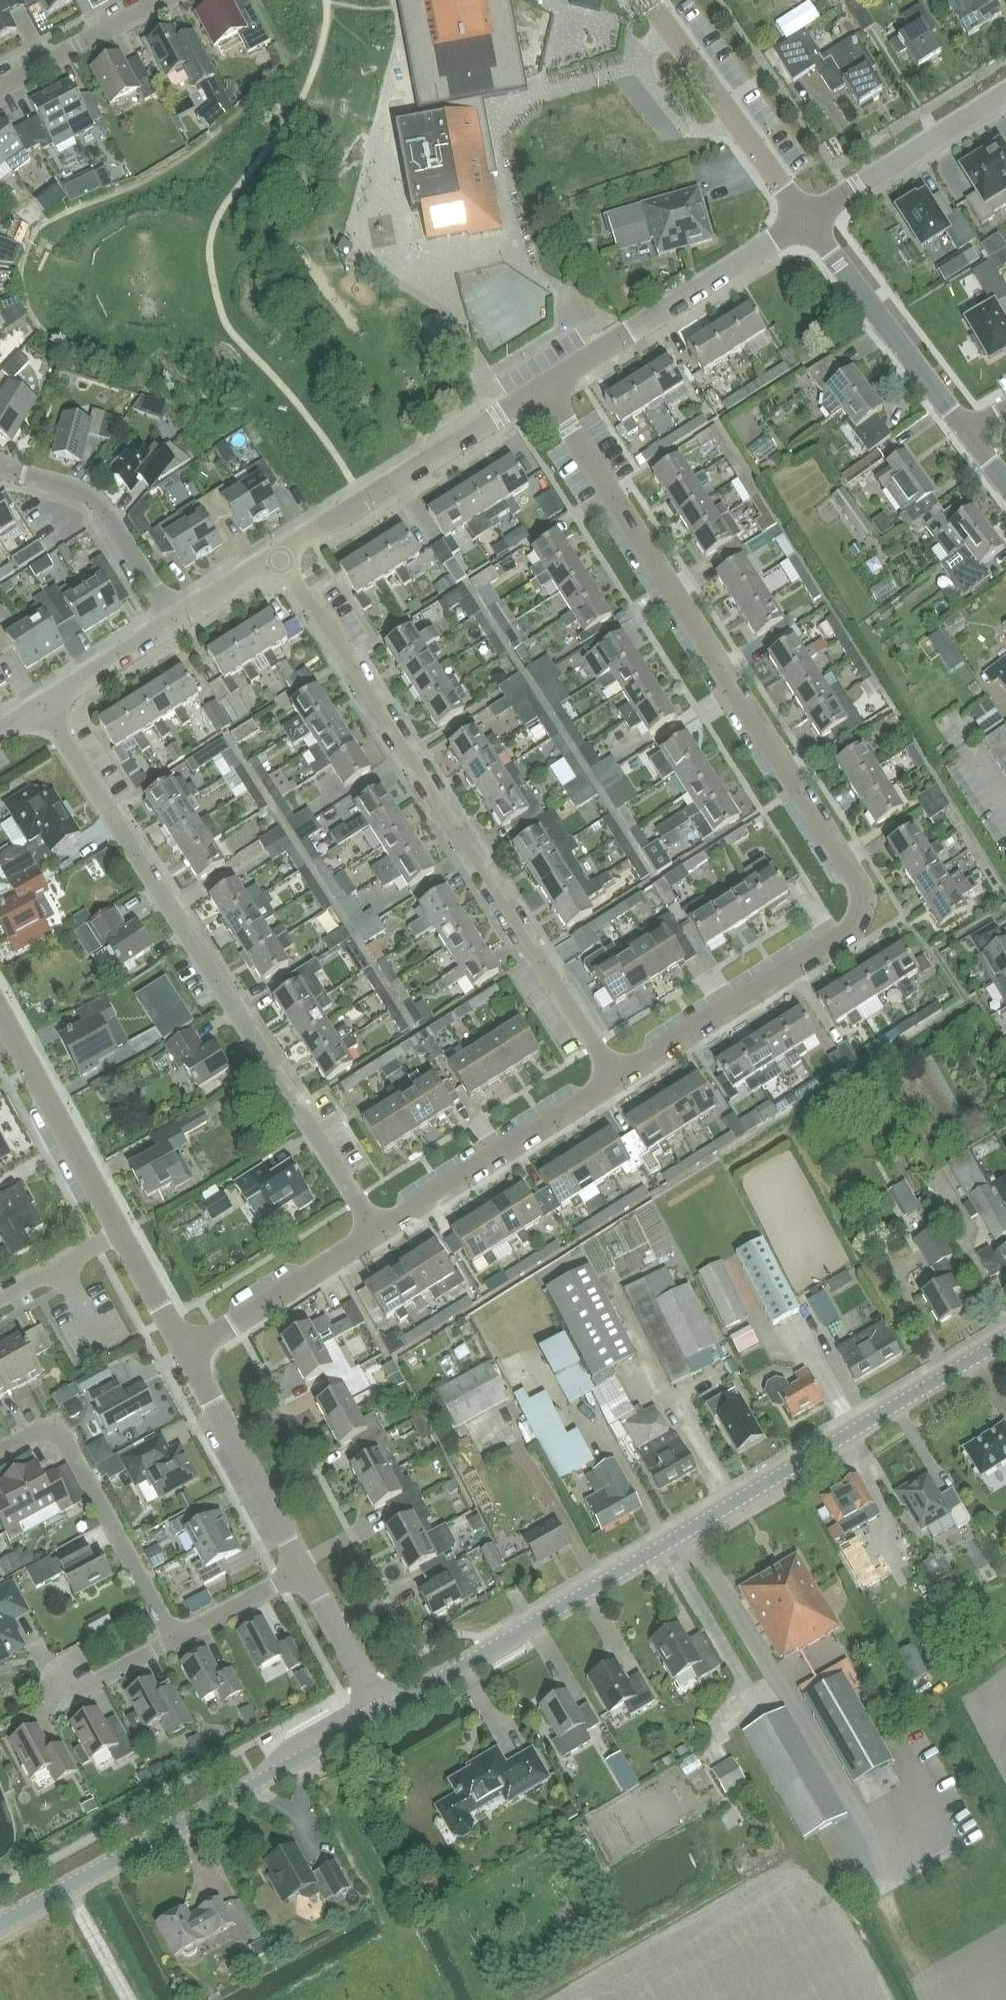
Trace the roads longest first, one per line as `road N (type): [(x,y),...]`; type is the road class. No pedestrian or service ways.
road 1 (residential): [(615,1083),(842,934),(856,897),(843,865),(545,388)]
road 2 (tertiary): [(379,1714),(1005,1340)]
road 3 (residential): [(377,1238),(42,707)]
road 4 (residential): [(615,1083),(277,556)]
road 5 (tertiary): [(0,1924),(379,1714)]
road 6 (residential): [(277,556),(545,388)]
road 7 (residential): [(545,388),(808,222)]
road 8 (residential): [(175,1639),(61,1439),(28,1436),(0,1451)]
road 9 (residential): [(377,1238),(615,1083)]
road 10 (unclassified): [(808,222),(649,0)]
road 11 (unclassified): [(967,432),(808,222)]
road 12 (residential): [(120,1232),(0,1012)]
road 13 (residential): [(176,622),(94,499),(0,465)]
road 14 (residential): [(305,1571),(190,1357)]
road 15 (residential): [(808,222),(1005,96)]
road 16 (residential): [(190,1357),(377,1238)]
road 17 (residential): [(0,86),(160,0)]
road 18 (residential): [(379,1714),(305,1571)]
road 19 (residential): [(42,707),(176,622)]
road 20 (residential): [(175,1639),(305,1571)]
road 21 (residential): [(190,1357),(120,1232)]
road 22 (residential): [(53,1703),(175,1639)]
road 23 (residential): [(120,1232),(0,1298)]
road 24 (residential): [(176,622),(277,556)]

